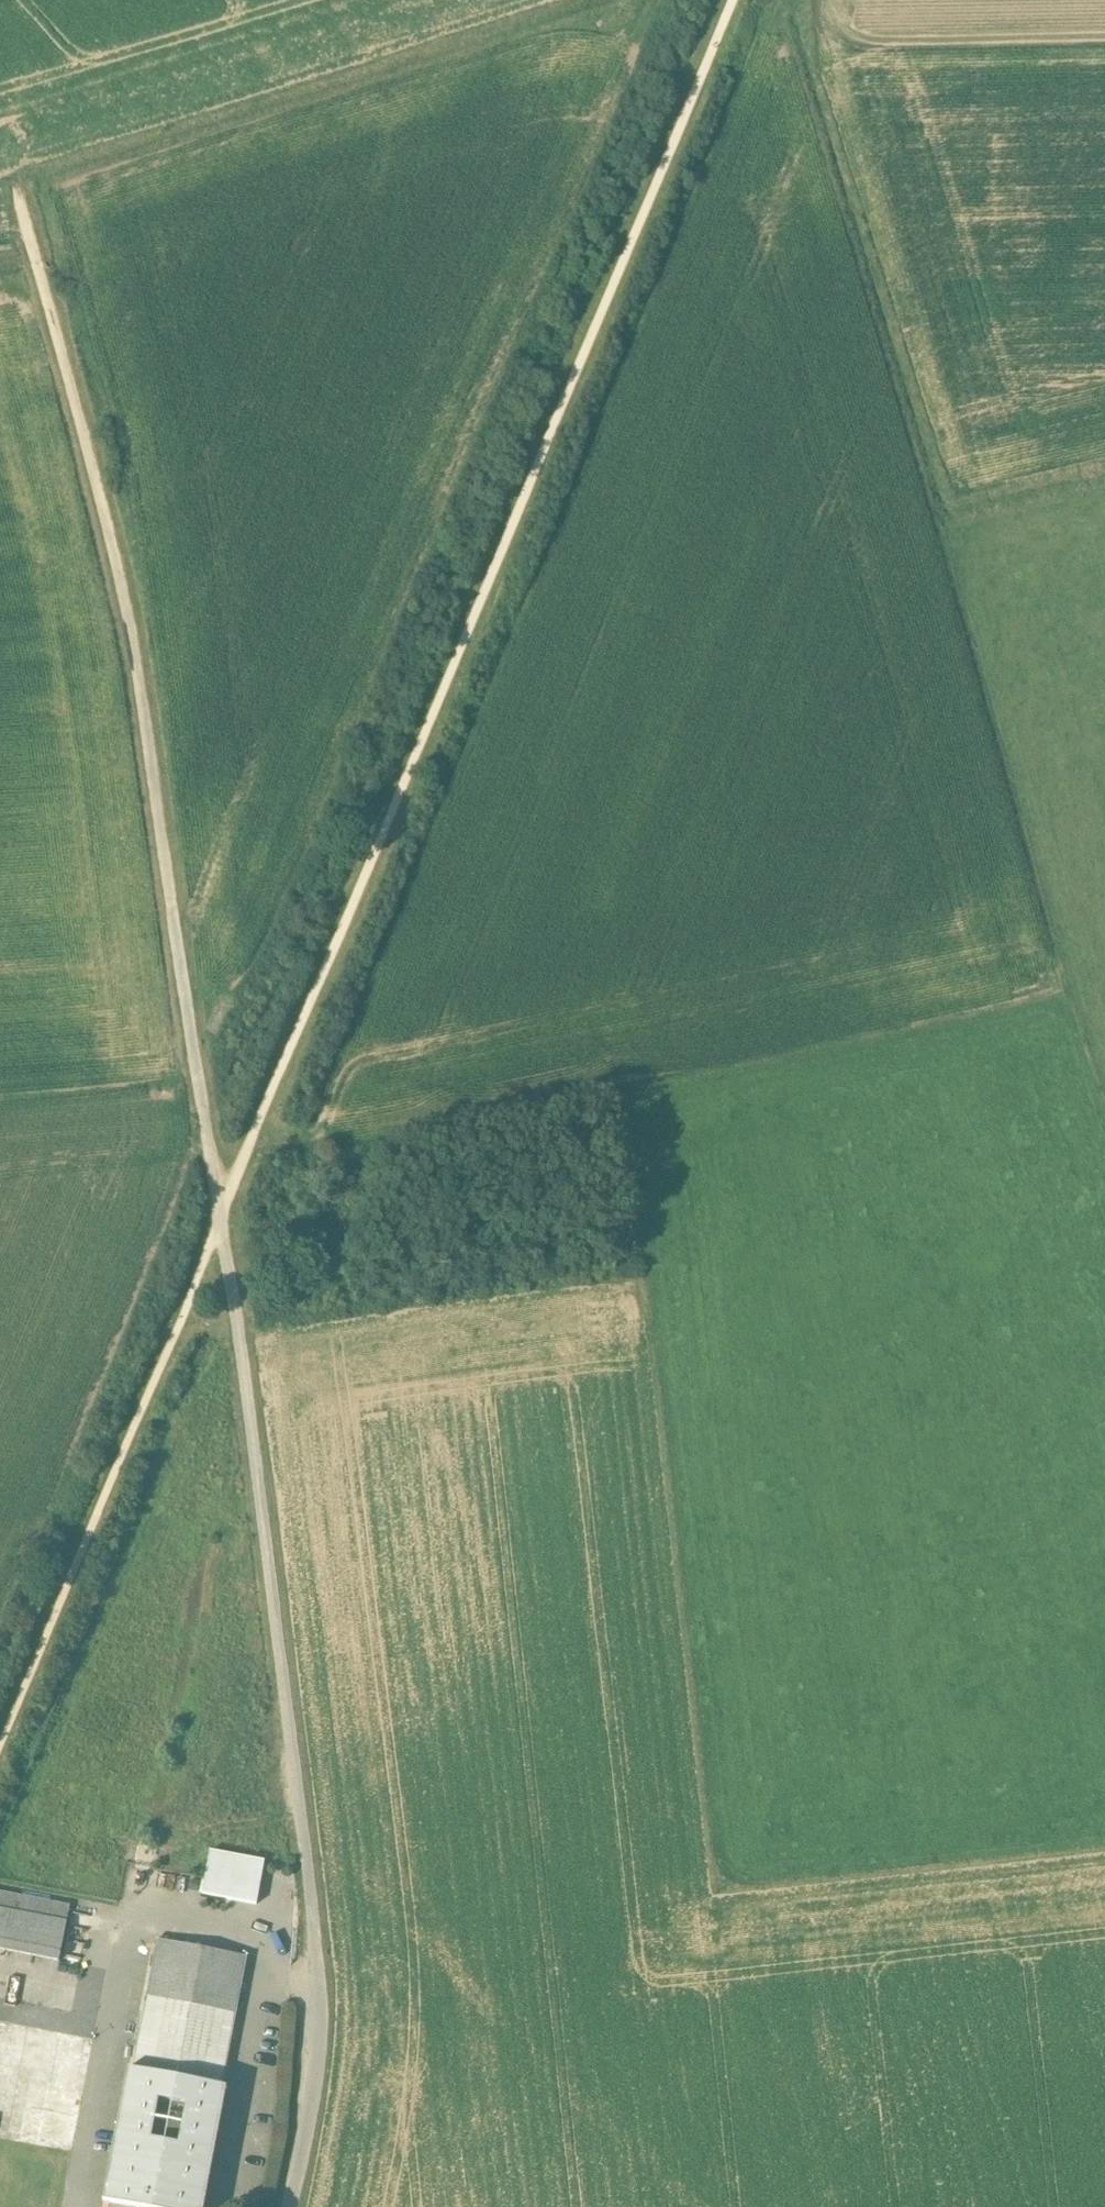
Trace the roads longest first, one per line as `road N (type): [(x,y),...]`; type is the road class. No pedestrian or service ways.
road 1 (track): [(593,0),(37,172),(17,192),(127,583),(224,1220)]
road 2 (unclassified): [(224,1220),(315,1950),(317,2058),(288,2206)]

